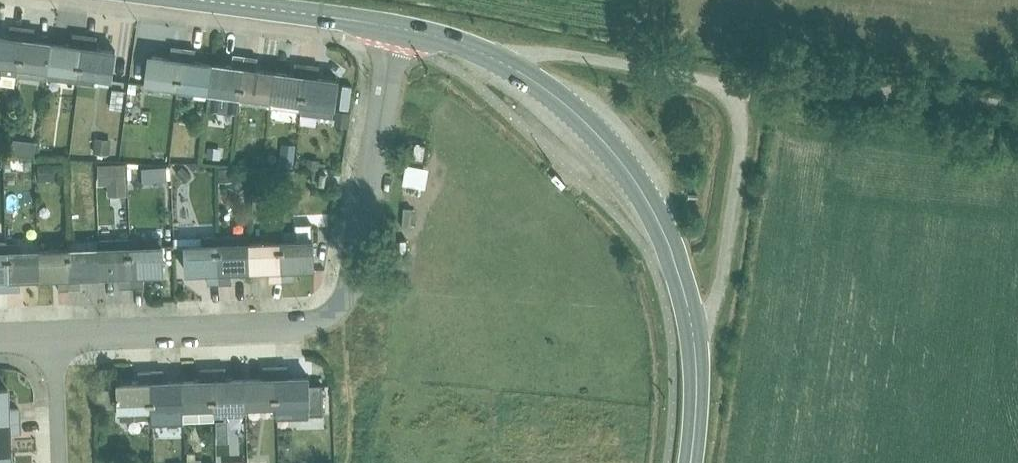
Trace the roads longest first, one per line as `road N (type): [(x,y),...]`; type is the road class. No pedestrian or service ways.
road 1 (residential): [(52,341),(342,330),(401,31)]
road 2 (unclassified): [(694,333),(714,310),(744,141),(733,100),(704,82),(544,52),(491,59)]
road 3 (tertiary): [(491,59),(554,98),(618,161),(677,263),(694,333)]
road 4 (tertiary): [(182,0),(401,31)]
road 5 (tertiary): [(694,333),(699,388),(690,462)]
road 6 (residential): [(52,341),(55,462)]

